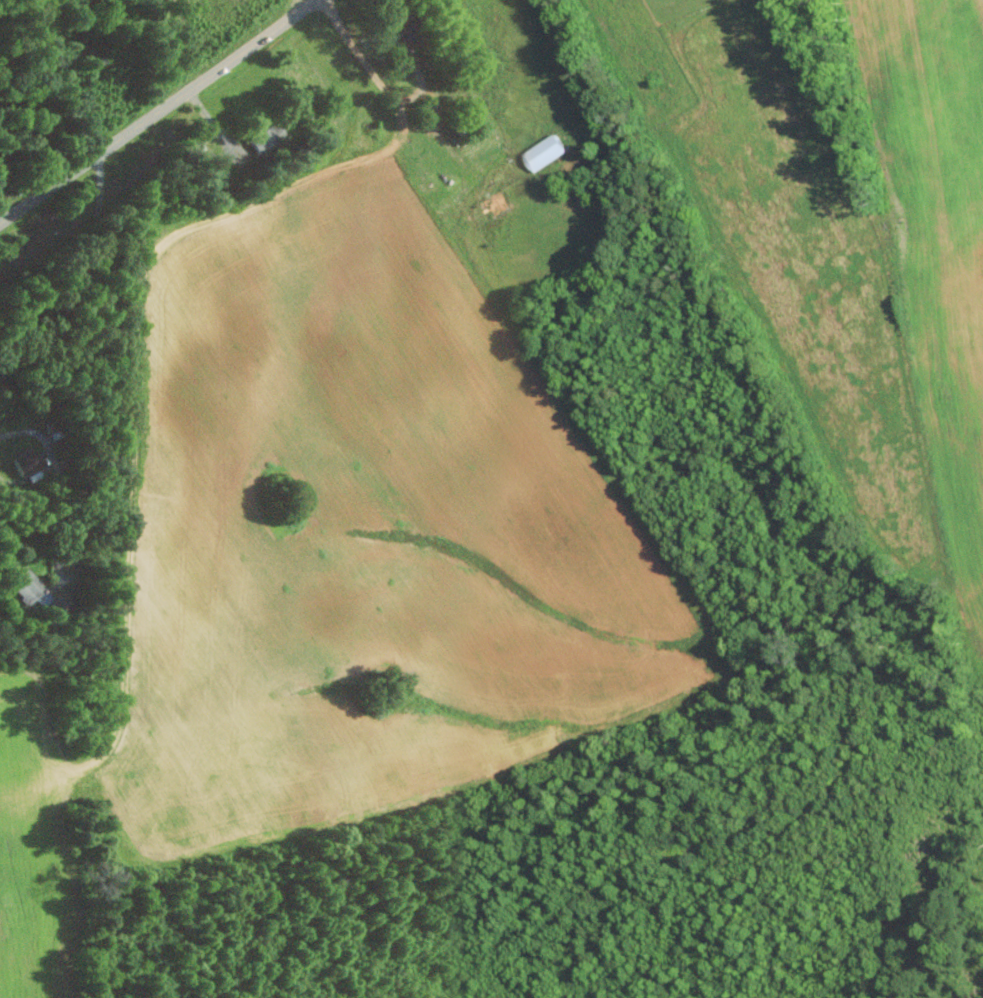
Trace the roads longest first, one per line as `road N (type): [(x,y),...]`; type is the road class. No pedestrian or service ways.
road 1 (residential): [(0,227),(320,0)]

